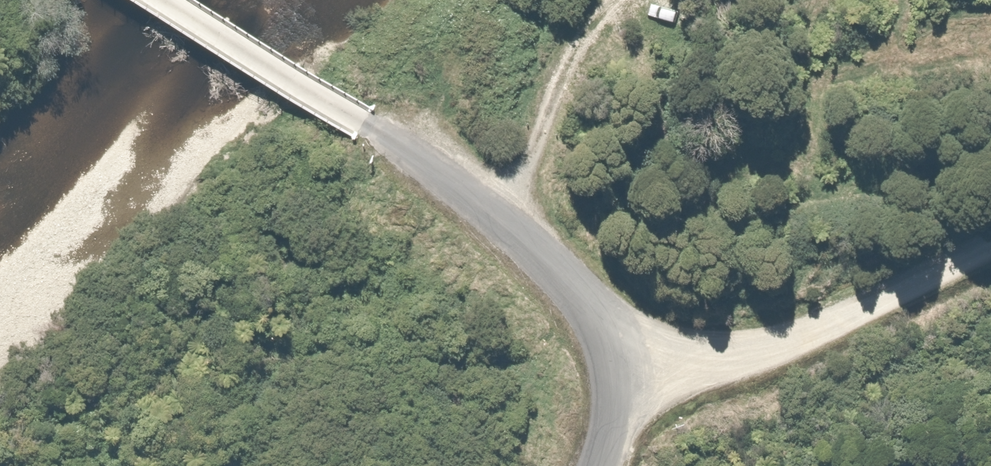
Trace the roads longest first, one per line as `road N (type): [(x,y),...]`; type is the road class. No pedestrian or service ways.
road 1 (unclassified): [(603,465),(610,389),(579,300),(542,251),(481,200),(360,120)]
road 2 (track): [(990,249),(833,327),(750,356),(610,389)]
road 3 (unclassified): [(171,0),(360,120)]

